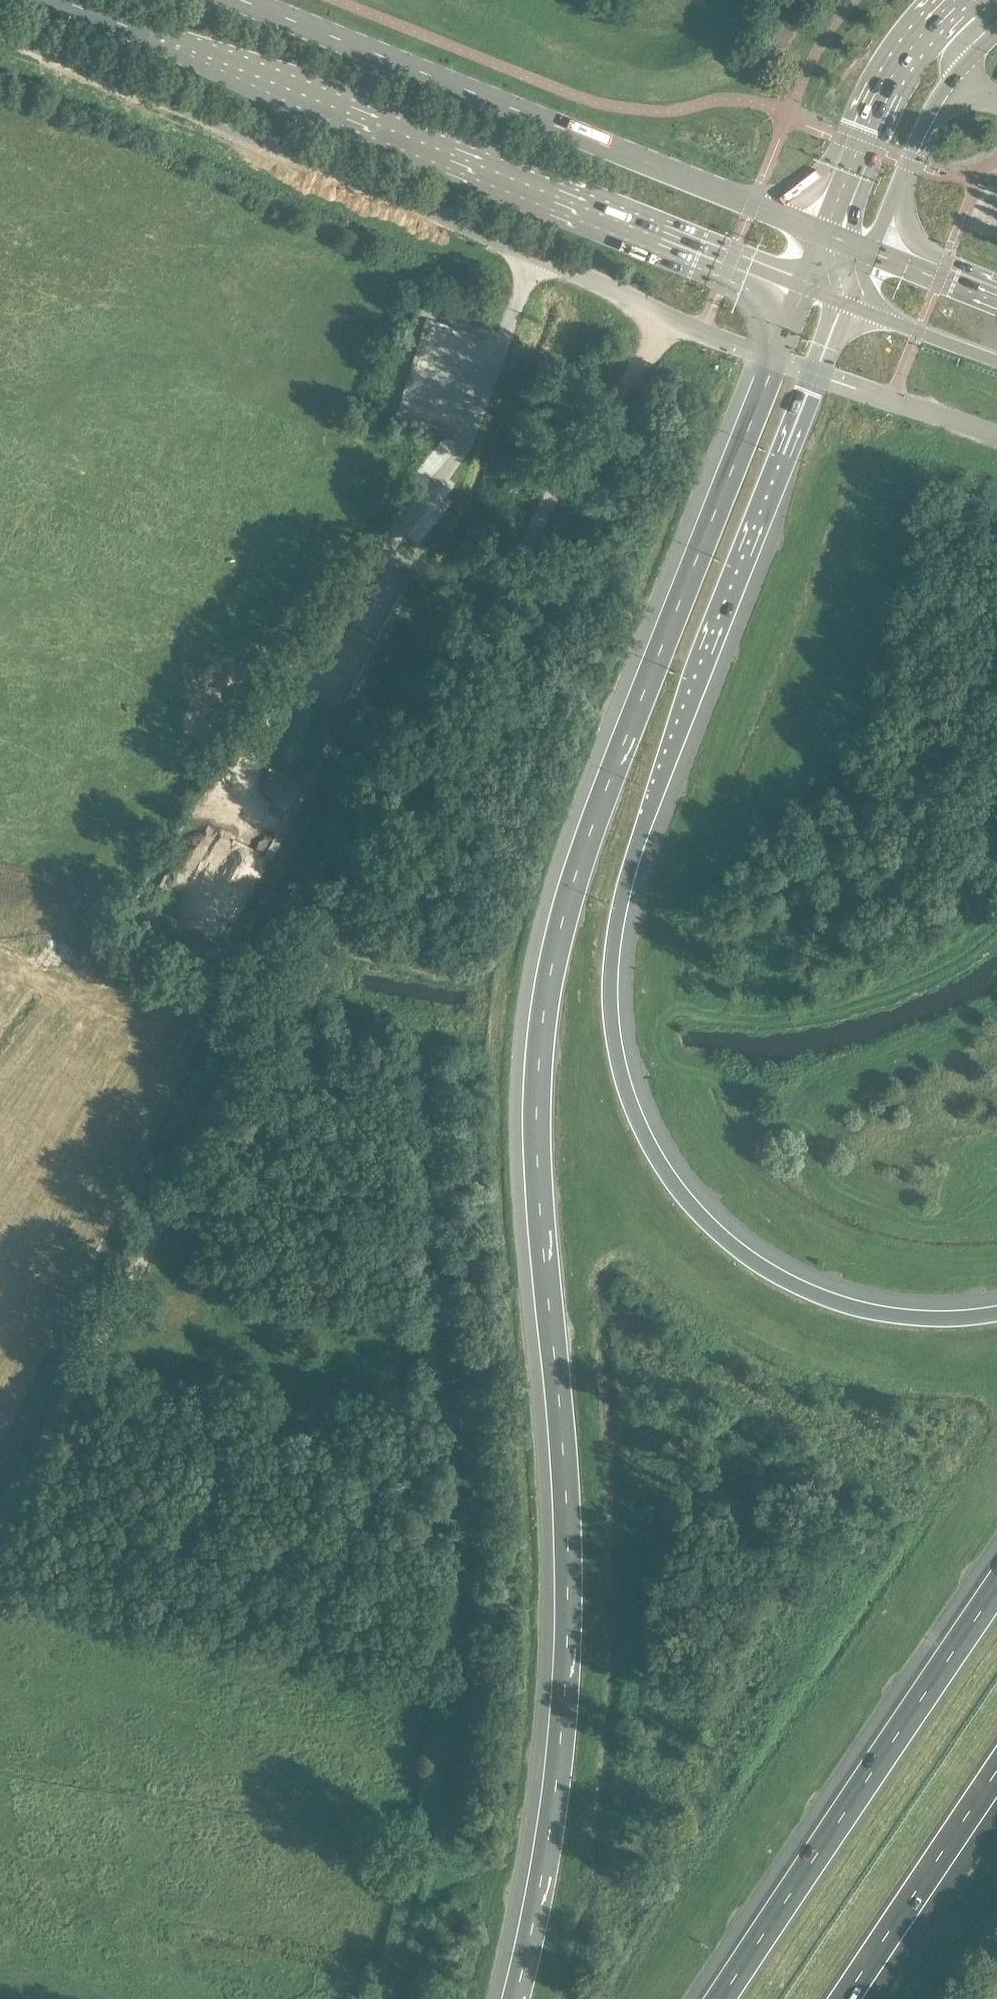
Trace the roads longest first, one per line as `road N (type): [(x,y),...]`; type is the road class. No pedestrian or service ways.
road 1 (motorway): [(775,358),(619,750),(552,963),(537,1160),(572,1591),(547,1855),(516,1998)]
road 2 (track): [(0,1533),(244,1059),(317,967),(354,898),(555,476),(623,382),(665,343),(703,326)]
road 3 (motorway): [(996,1311),(918,1318),(821,1295),(777,1275),(728,1241),(665,1173),(618,1066),(612,966),(628,870),(820,375)]
road 4 (tertiary): [(775,358),(0,28)]
road 5 (secondary): [(60,0),(727,264),(805,287)]
road 6 (secondary): [(822,233),(245,0)]
road 7 (motorway): [(996,1587),(722,1998)]
road 8 (motorway): [(847,1998),(996,1770)]
road 9 (tertiary): [(949,0),(910,42),(858,139),(822,233)]
road 10 (tertiary): [(872,250),(954,76)]
road 11 (secondary): [(849,304),(996,360)]
road 12 (secondary): [(996,299),(872,250)]

